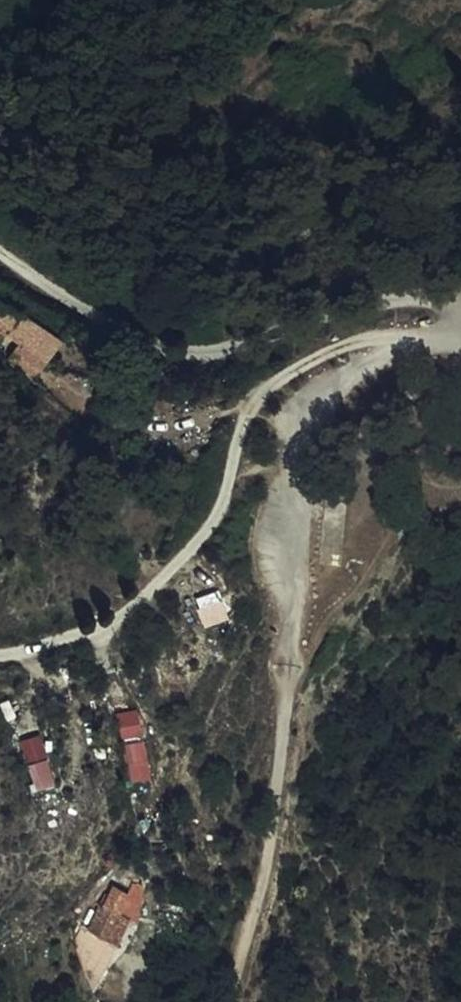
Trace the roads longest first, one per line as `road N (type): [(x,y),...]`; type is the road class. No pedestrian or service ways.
road 1 (unclassified): [(0,256),(110,325),(179,354),(214,353),(384,301),(427,299),(460,310)]
road 2 (track): [(418,344),(345,376),(309,406),(288,496),(292,688)]
road 3 (track): [(292,688),(265,895),(227,1001)]
road 4 (track): [(252,403),(178,424),(118,426)]

